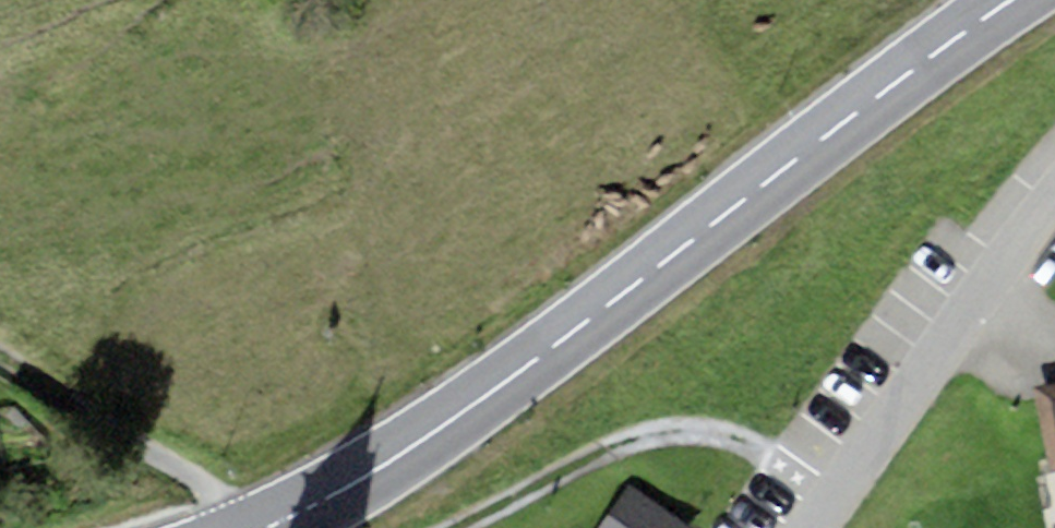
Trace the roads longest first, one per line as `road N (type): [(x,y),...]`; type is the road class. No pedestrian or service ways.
road 1 (primary): [(1010,0),(484,400),(375,472),(267,527)]
road 2 (track): [(453,527),(611,449),(664,435),(749,444),(833,502)]
road 3 (residential): [(815,527),(1054,202)]
road 4 (track): [(0,354),(272,527)]

